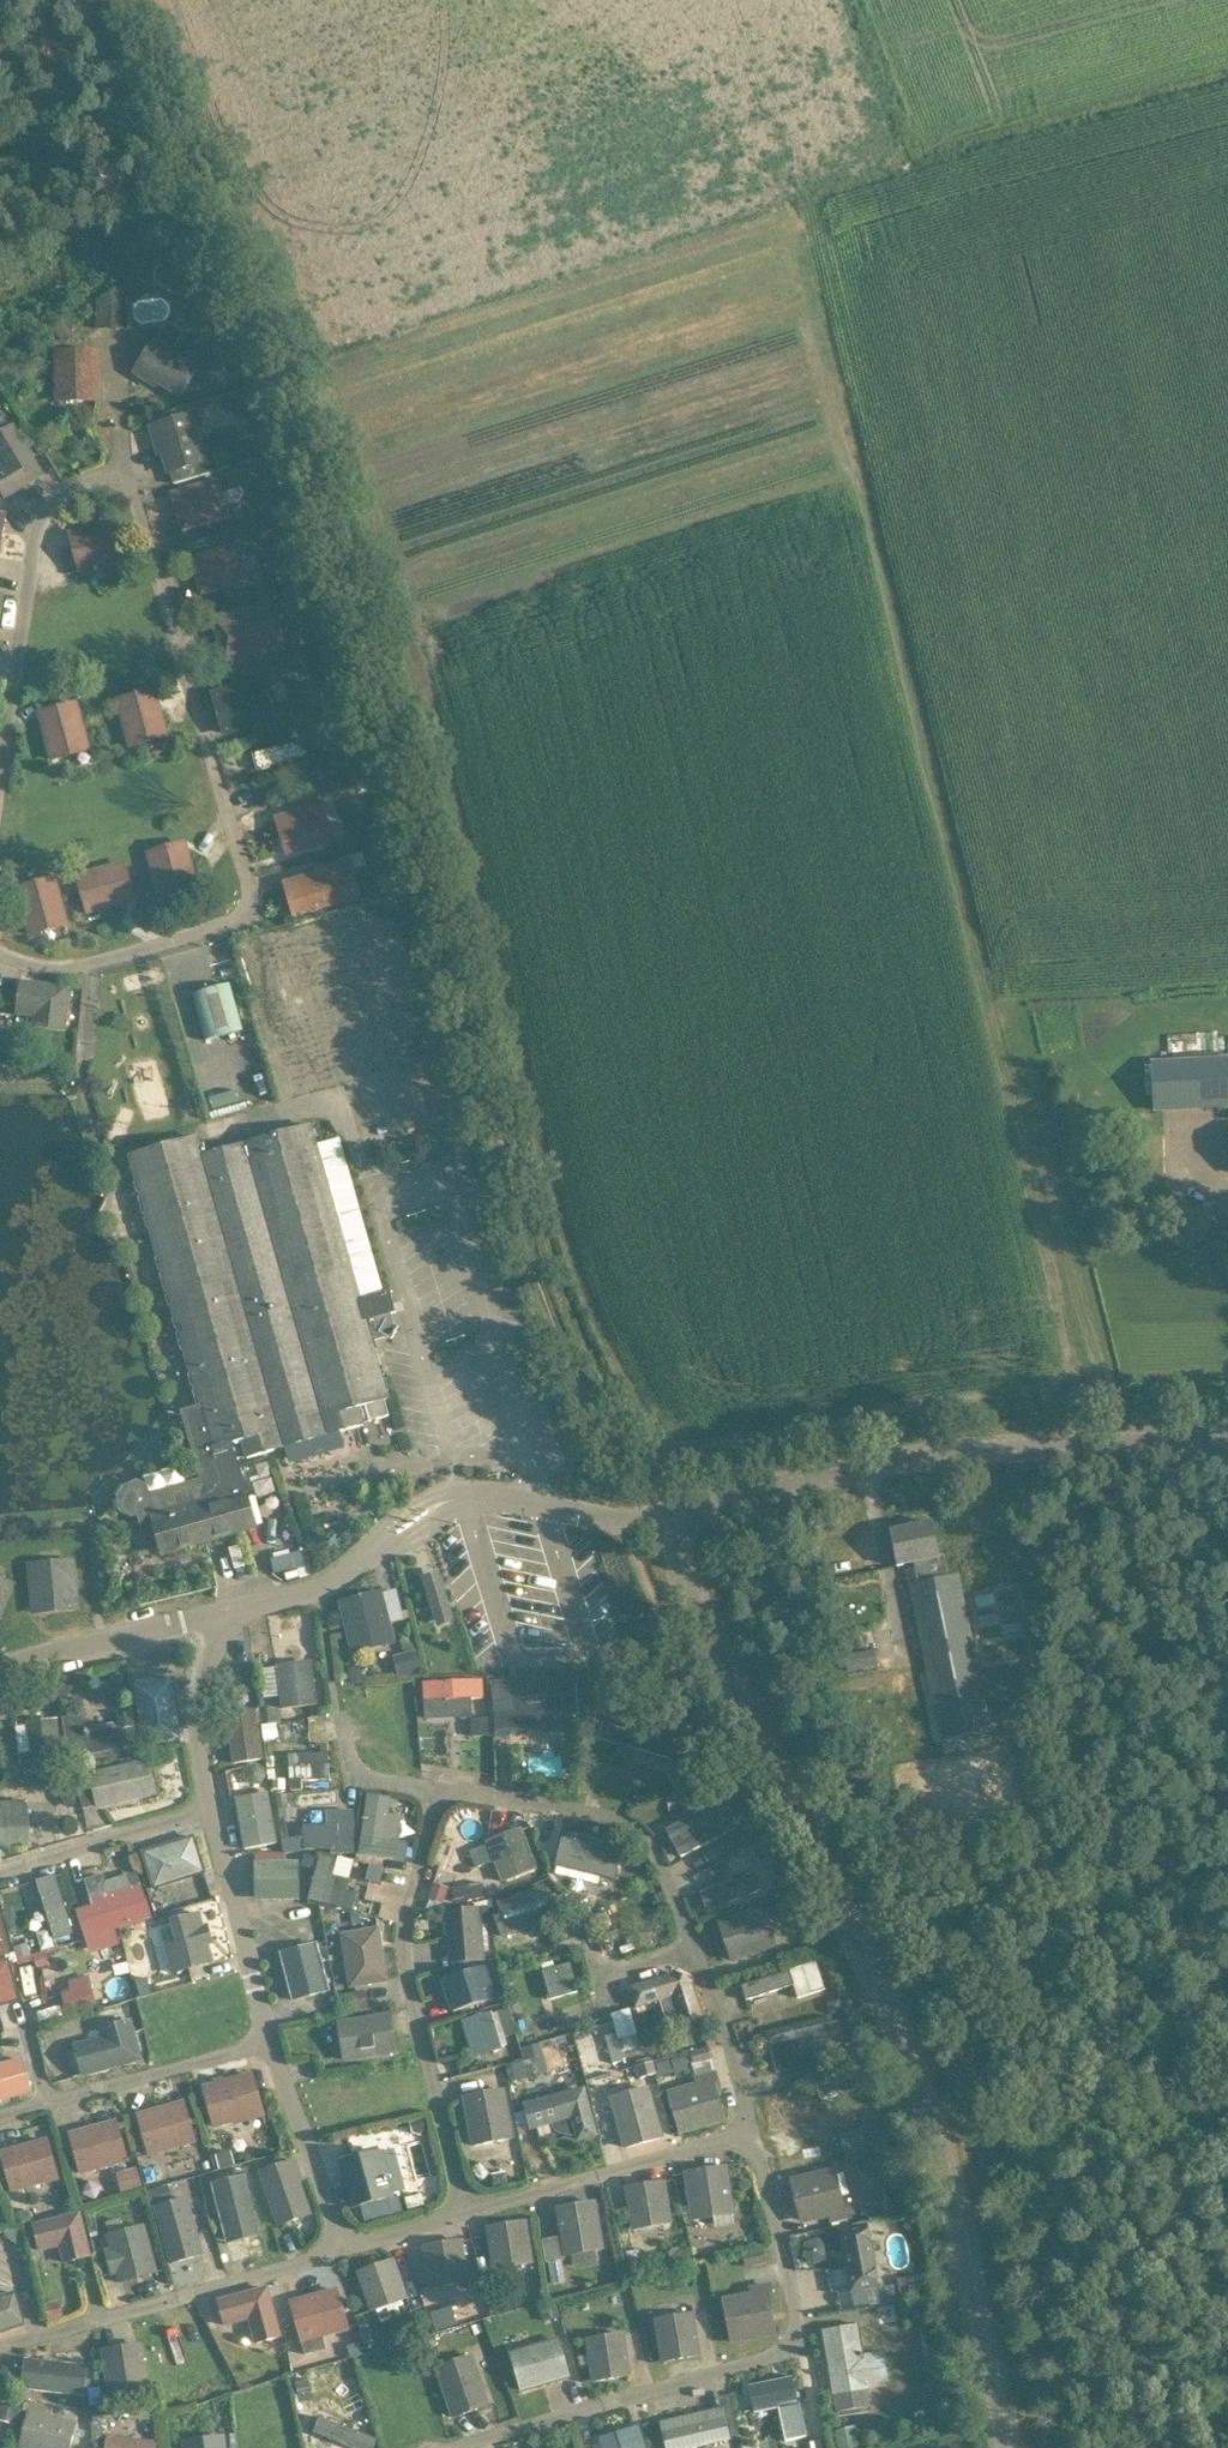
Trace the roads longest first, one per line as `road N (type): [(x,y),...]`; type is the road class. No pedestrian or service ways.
road 1 (unclassified): [(1008,2447),(928,2077),(675,1519)]
road 2 (residential): [(0,950),(25,968),(122,962),(230,927),(249,898),(130,474)]
road 3 (unclassified): [(675,1519),(896,1462),(1227,1437)]
road 4 (residential): [(464,2447),(772,2362),(792,2347),(798,2313),(758,2137)]
road 5 (residential): [(758,2137),(663,1857),(628,1813),(444,1786)]
road 6 (residential): [(474,2216),(406,1961),(444,1786)]
road 7 (residential): [(0,820),(46,518),(73,496),(130,474)]
road 8 (residential): [(0,2357),(346,2255)]
road 9 (residential): [(474,2216),(758,2137)]
road 10 (residential): [(0,2121),(274,2045)]
road 11 (unclassified): [(416,1530),(468,1505),(512,1501),(586,1516),(675,1519)]
road 12 (residential): [(444,1786),(372,1774),(351,1756),(318,1595)]
road 13 (residential): [(274,2045),(212,1814)]
road 14 (residential): [(0,1880),(212,1814)]
road 15 (residential): [(346,2255),(274,2045)]
road 16 (residential): [(0,1673),(204,1622)]
road 17 (residential): [(212,1814),(204,1622)]
road 18 (residential): [(346,2255),(474,2216)]
road 19 (residential): [(130,474),(113,346)]

